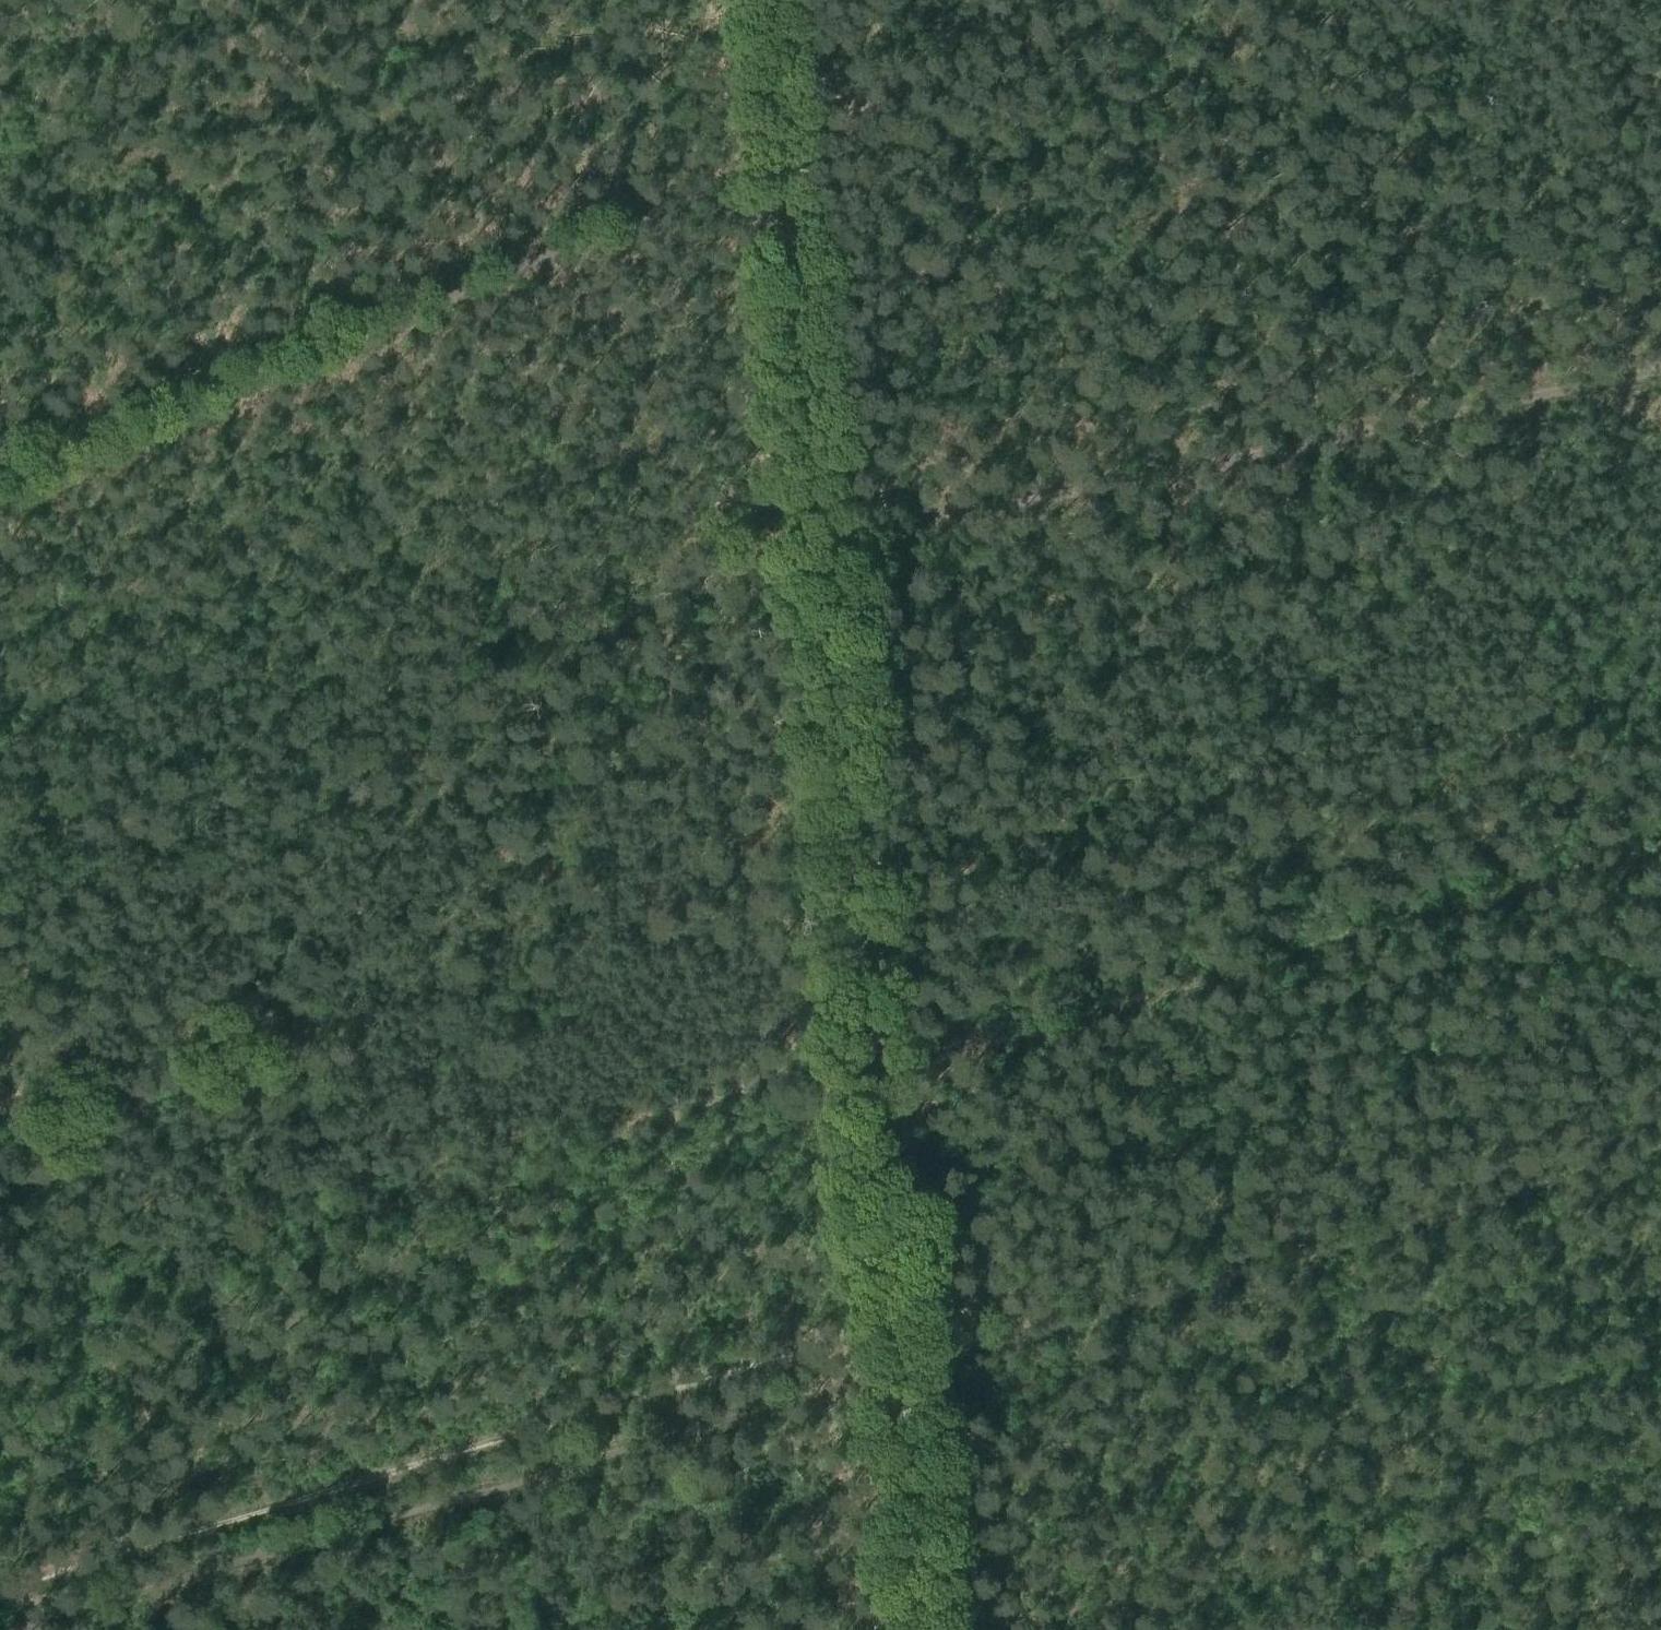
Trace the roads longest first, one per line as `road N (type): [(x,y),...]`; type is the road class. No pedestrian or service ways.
road 1 (track): [(930,1629),(904,1340),(852,1335),(49,1571)]
road 2 (track): [(797,208),(904,1340)]
road 3 (track): [(797,208),(655,206),(0,496)]
road 4 (track): [(778,0),(797,208)]

